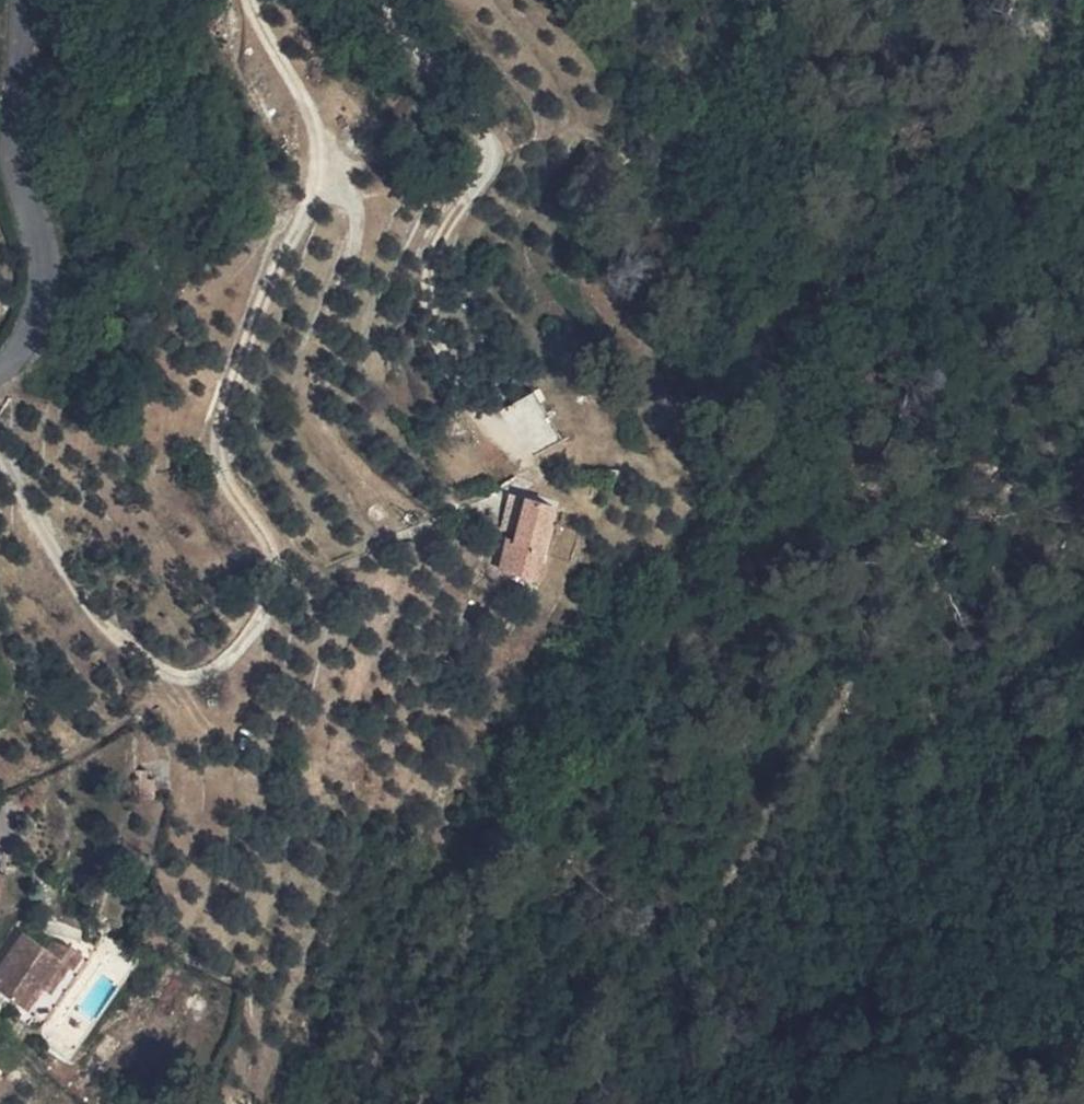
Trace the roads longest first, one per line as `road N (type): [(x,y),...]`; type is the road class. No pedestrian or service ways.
road 1 (residential): [(0,372),(21,355),(40,277),(18,188),(17,0)]

